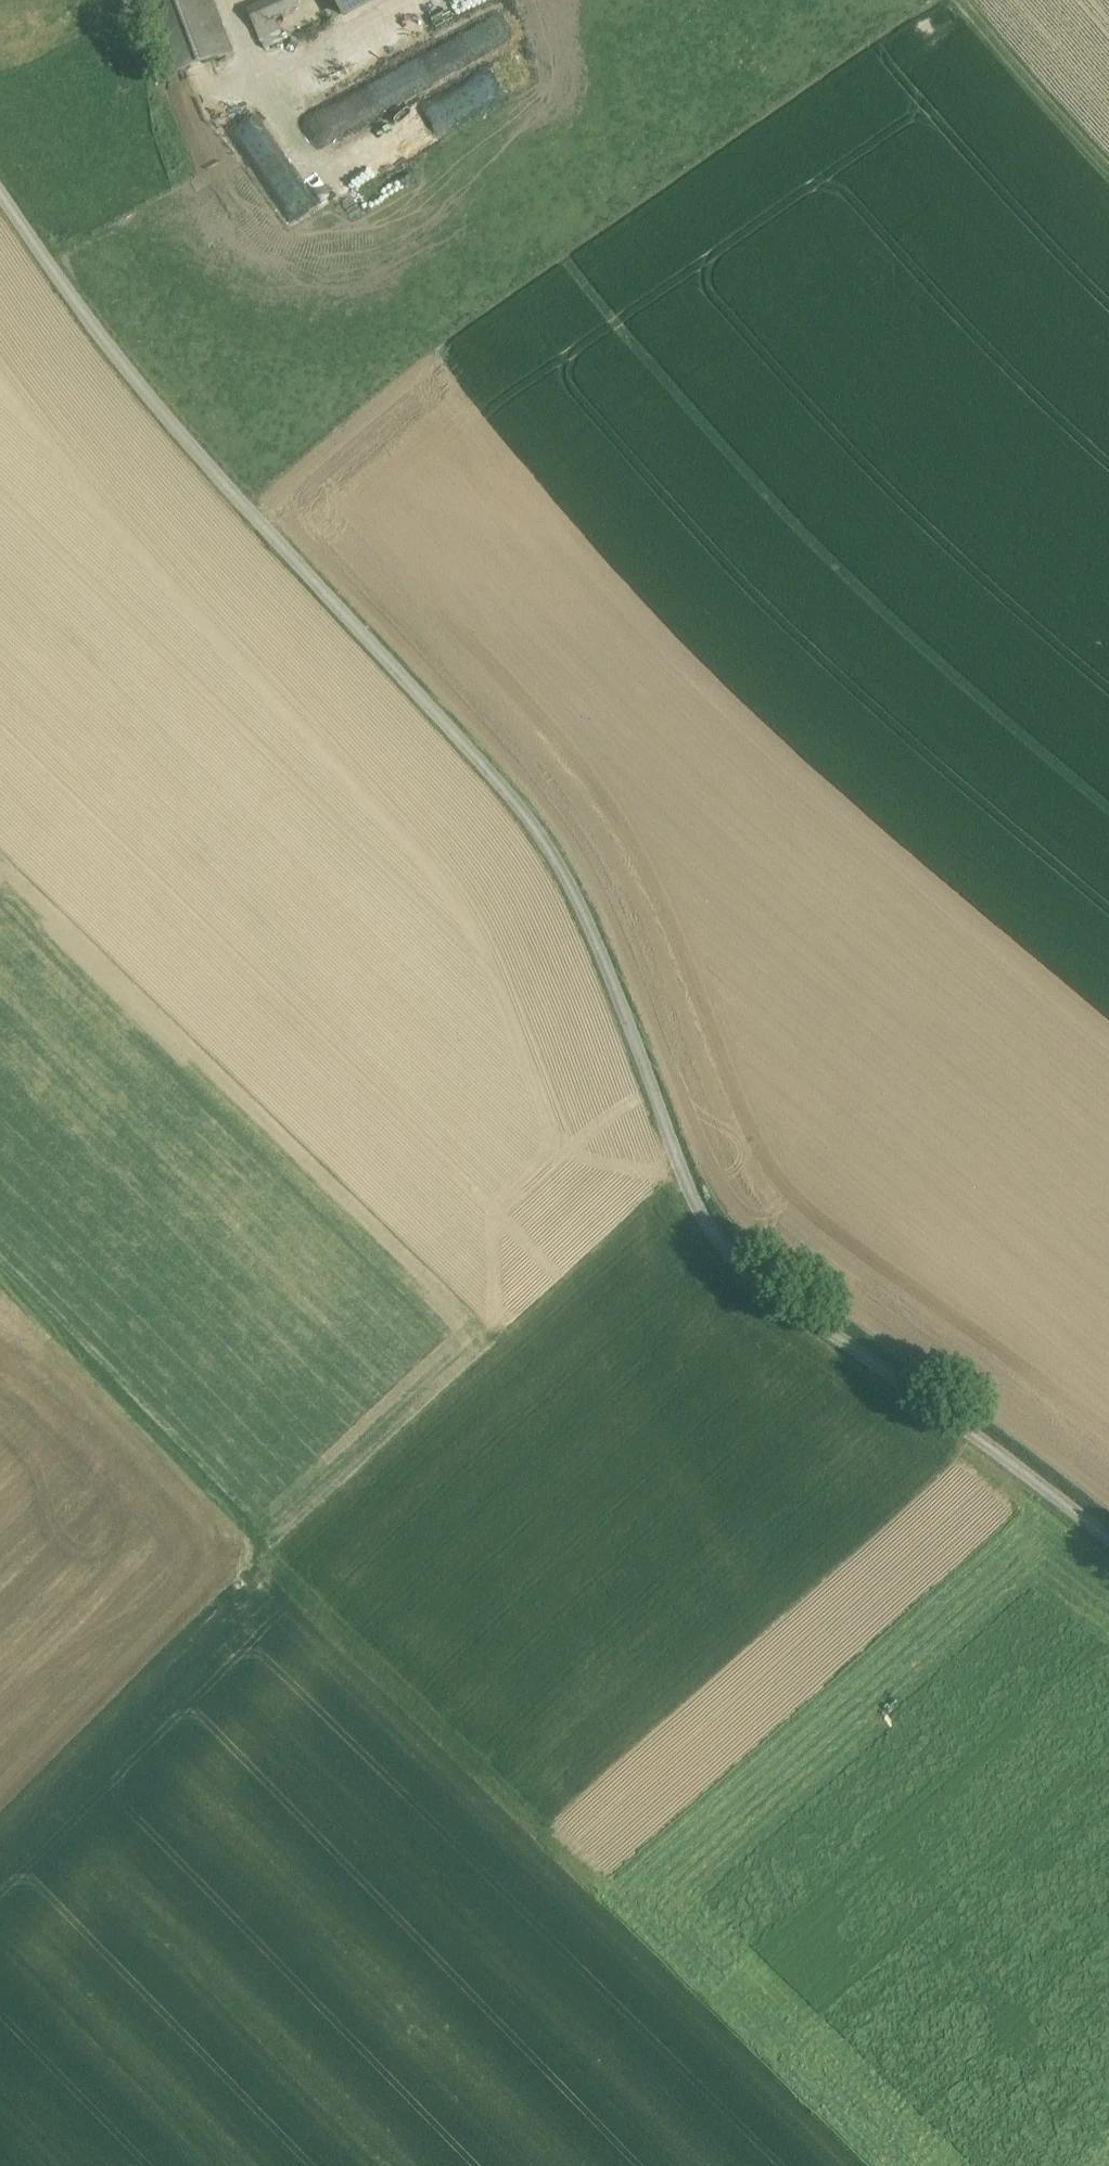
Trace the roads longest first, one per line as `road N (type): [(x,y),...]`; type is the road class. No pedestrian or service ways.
road 1 (track): [(1108,1523),(761,1271),(725,1235),(557,842),(102,322),(0,170)]
road 2 (track): [(1108,176),(964,0)]

